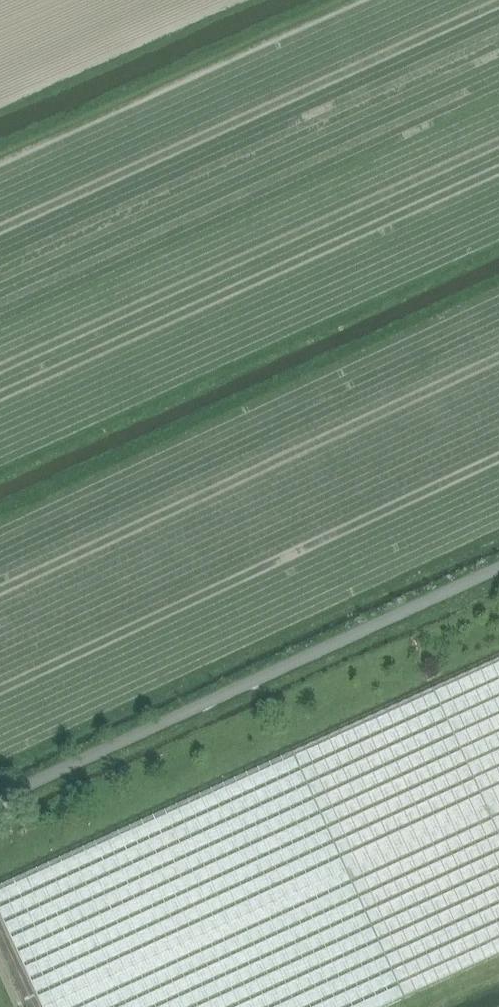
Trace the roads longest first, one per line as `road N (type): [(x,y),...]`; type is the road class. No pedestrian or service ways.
road 1 (unclassified): [(0,799),(498,568)]

